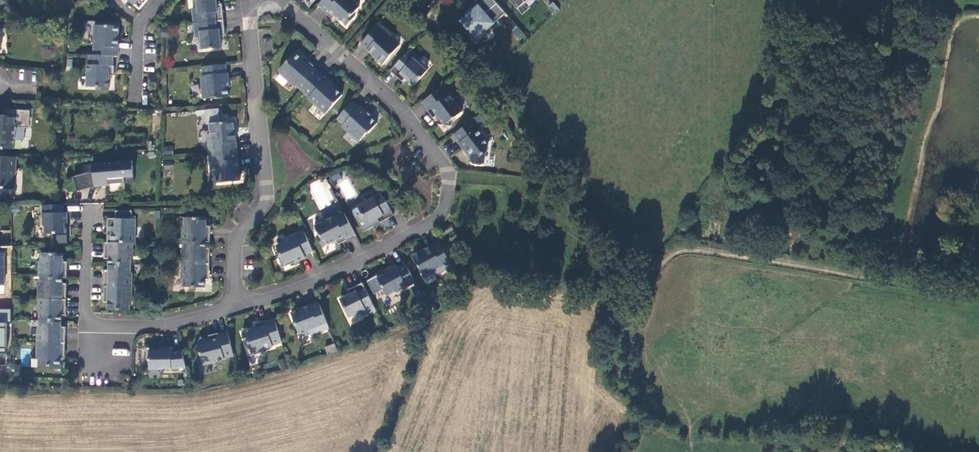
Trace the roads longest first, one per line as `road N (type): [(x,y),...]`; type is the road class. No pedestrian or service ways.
road 1 (residential): [(281,0),(398,105),(449,174),(447,203),(439,219),(343,269),(241,306)]
road 2 (residential): [(241,306),(237,238),(267,201),(249,0)]
road 3 (residential): [(241,306),(162,327),(86,324),(89,212)]

